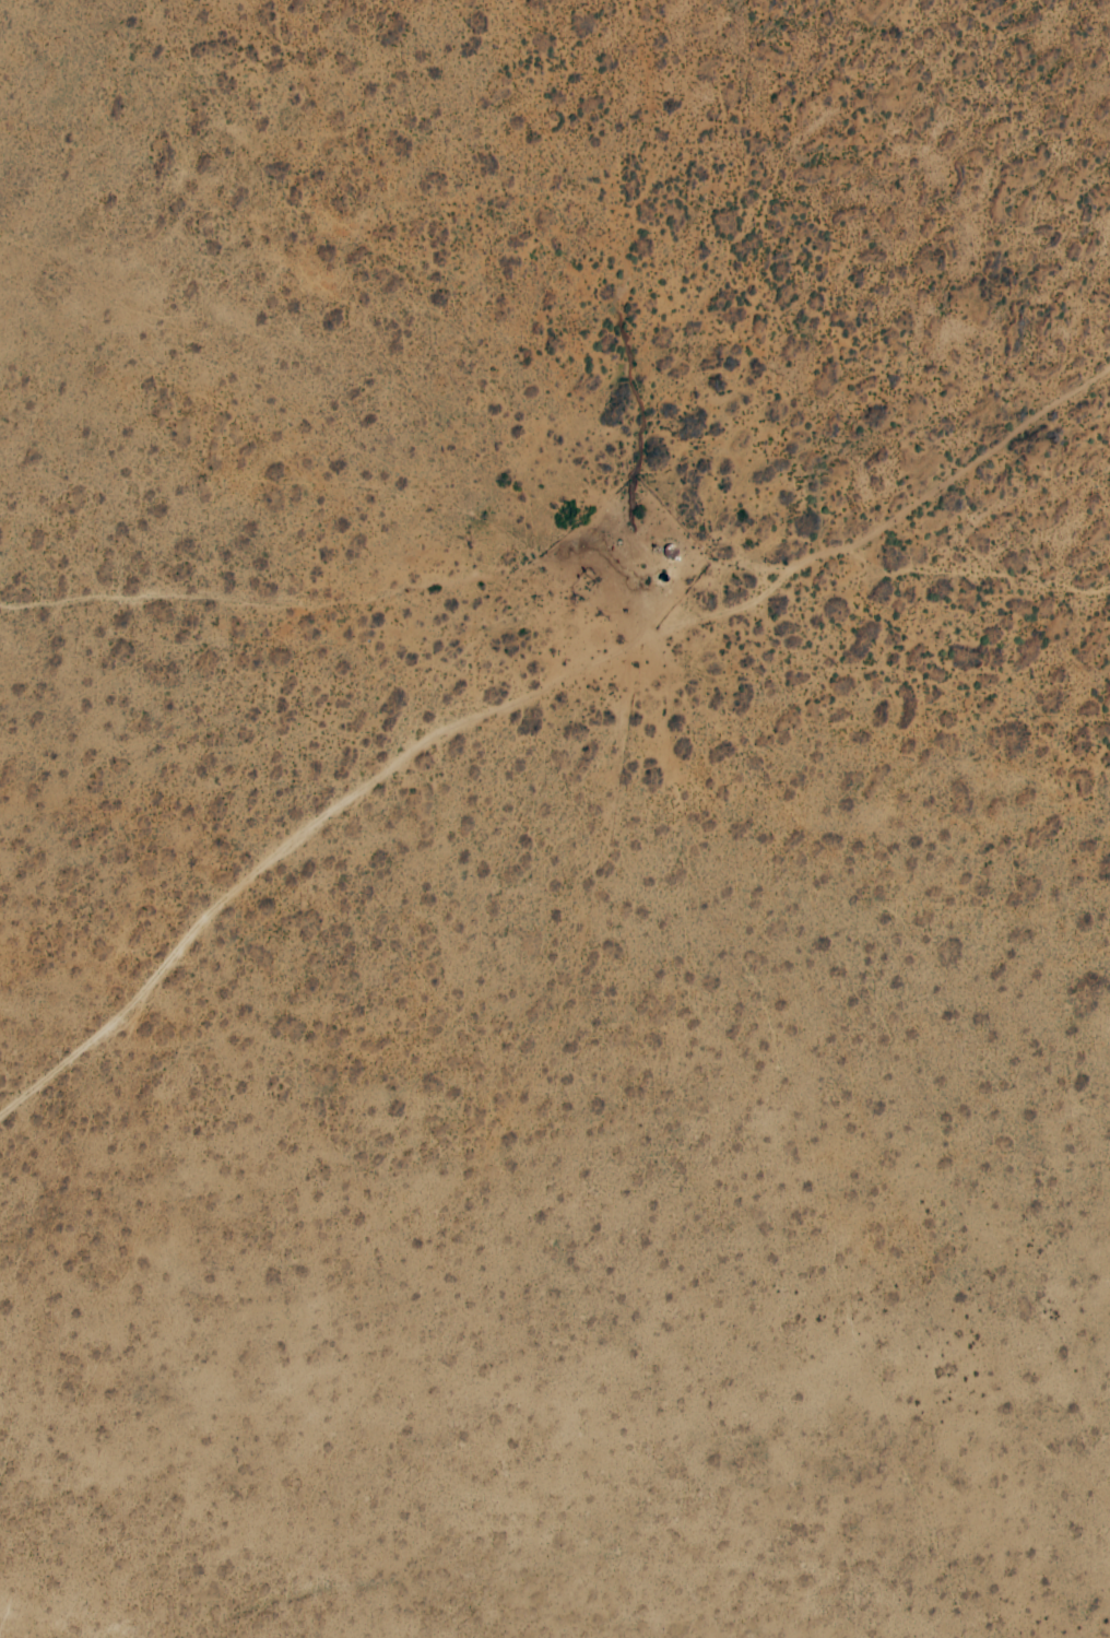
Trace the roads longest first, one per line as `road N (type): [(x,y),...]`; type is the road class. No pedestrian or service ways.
road 1 (residential): [(637,575),(621,602),(209,879),(0,1052)]
road 2 (residential): [(637,575),(742,546),(931,424),(1109,283)]

